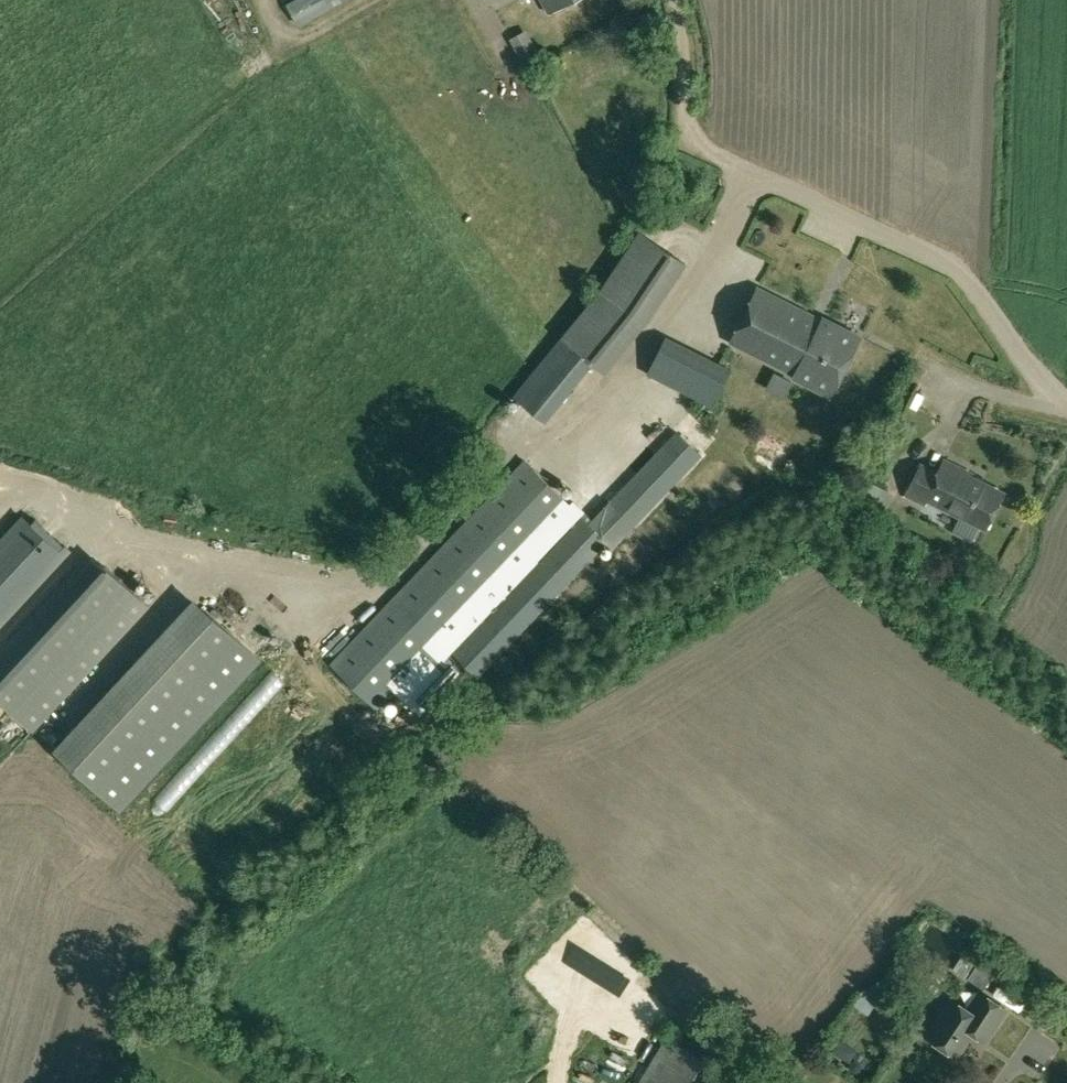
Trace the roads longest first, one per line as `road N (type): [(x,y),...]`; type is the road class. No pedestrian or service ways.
road 1 (unclassified): [(1066,413),(998,396),(925,358)]

